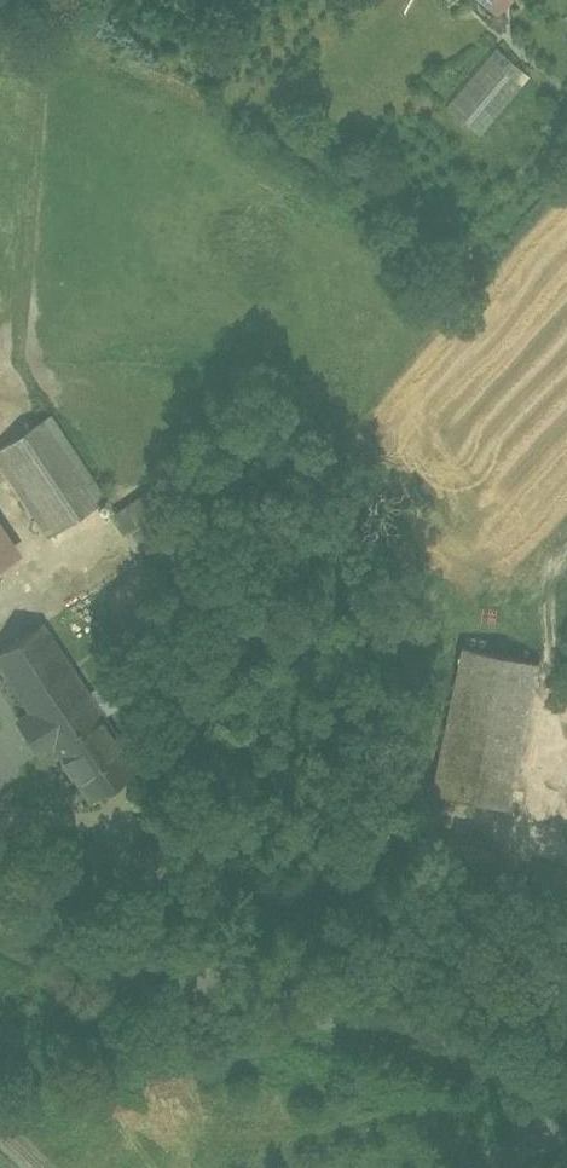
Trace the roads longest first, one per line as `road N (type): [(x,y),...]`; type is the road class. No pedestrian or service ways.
road 1 (residential): [(566,1081),(373,1033),(0,913)]

